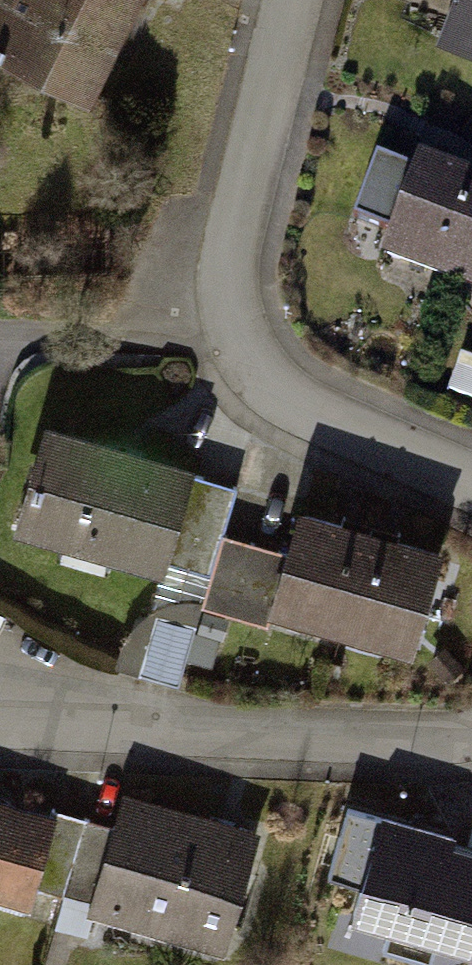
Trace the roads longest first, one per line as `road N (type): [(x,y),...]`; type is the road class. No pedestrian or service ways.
road 1 (residential): [(471,477),(256,376),(222,338),(220,315),(291,0)]
road 2 (residential): [(471,734),(0,705)]

